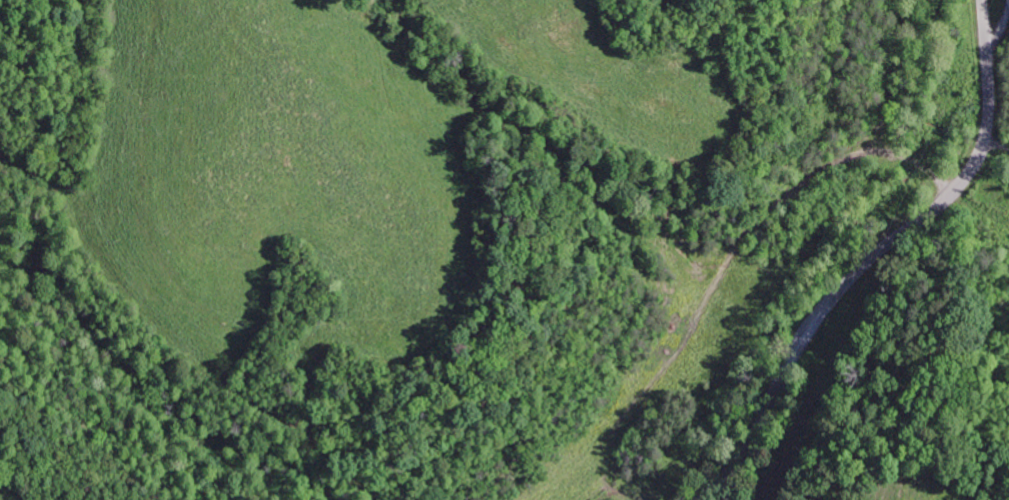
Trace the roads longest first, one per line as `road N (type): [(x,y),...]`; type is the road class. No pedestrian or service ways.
road 1 (residential): [(715,499),(739,471),(821,315),(884,246),(969,185),(990,115),(983,0)]

